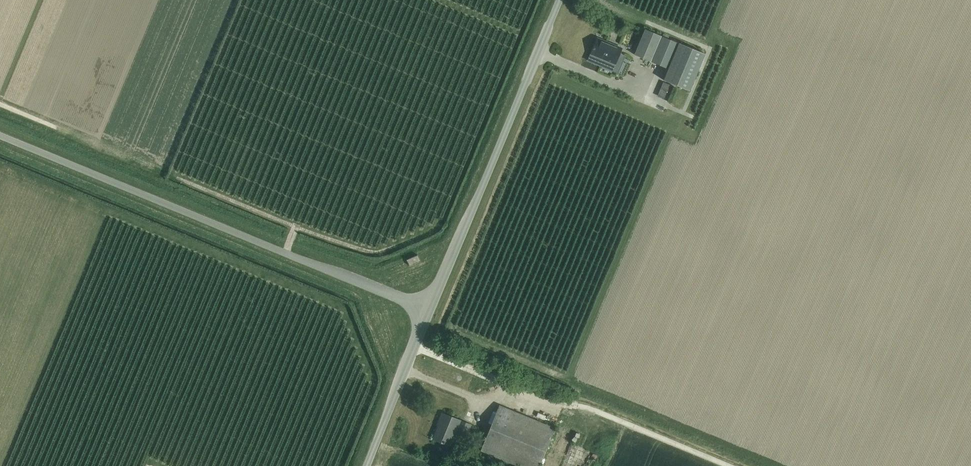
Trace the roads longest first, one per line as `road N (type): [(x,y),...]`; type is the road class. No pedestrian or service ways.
road 1 (unclassified): [(426,313),(0,134)]
road 2 (unclassified): [(426,313),(559,0)]
road 3 (unclassified): [(364,465),(426,313)]

